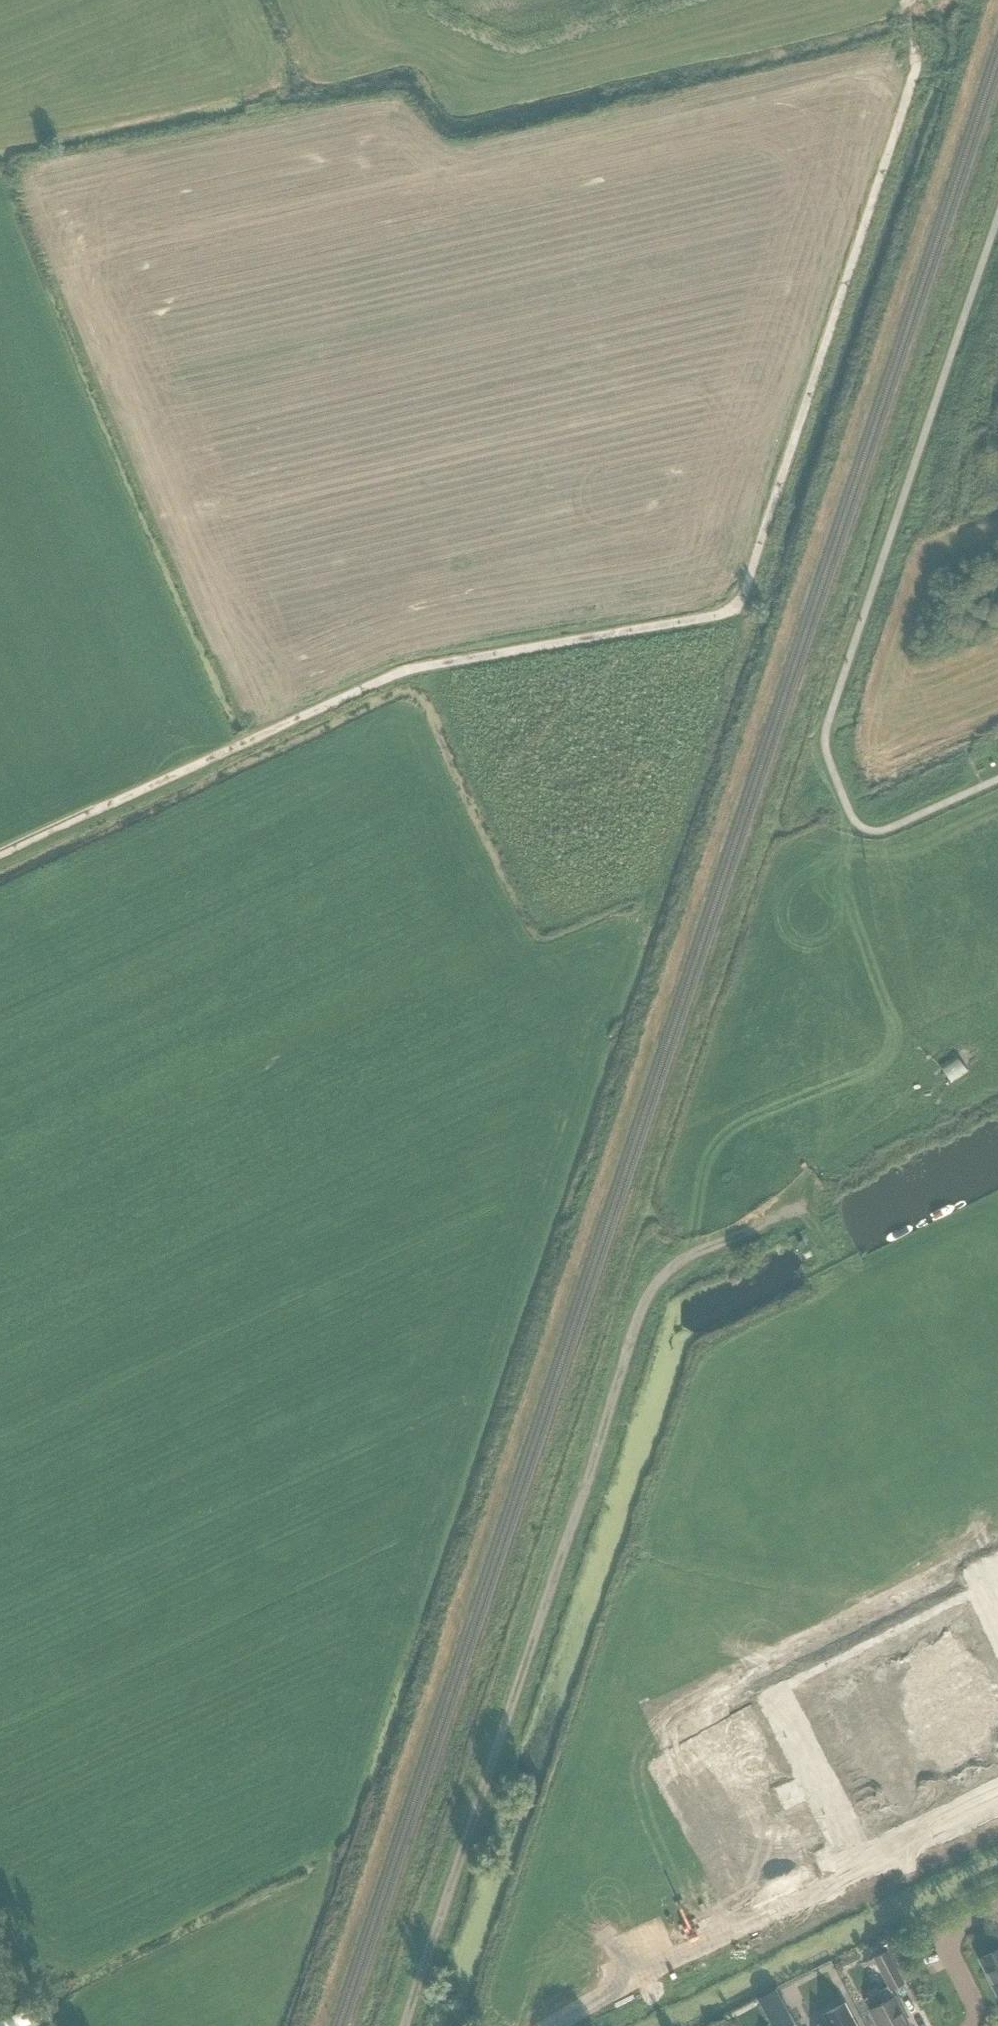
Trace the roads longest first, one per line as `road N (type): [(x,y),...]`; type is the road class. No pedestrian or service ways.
road 1 (track): [(0,853),(391,675),(735,607),(913,74),(909,0)]
road 2 (track): [(406,2025),(643,1303),(683,1258),(799,1205)]
road 3 (unclassified): [(549,2025),(997,1803)]
road 4 (residential): [(972,2025),(976,2010),(944,1936),(997,1910)]

